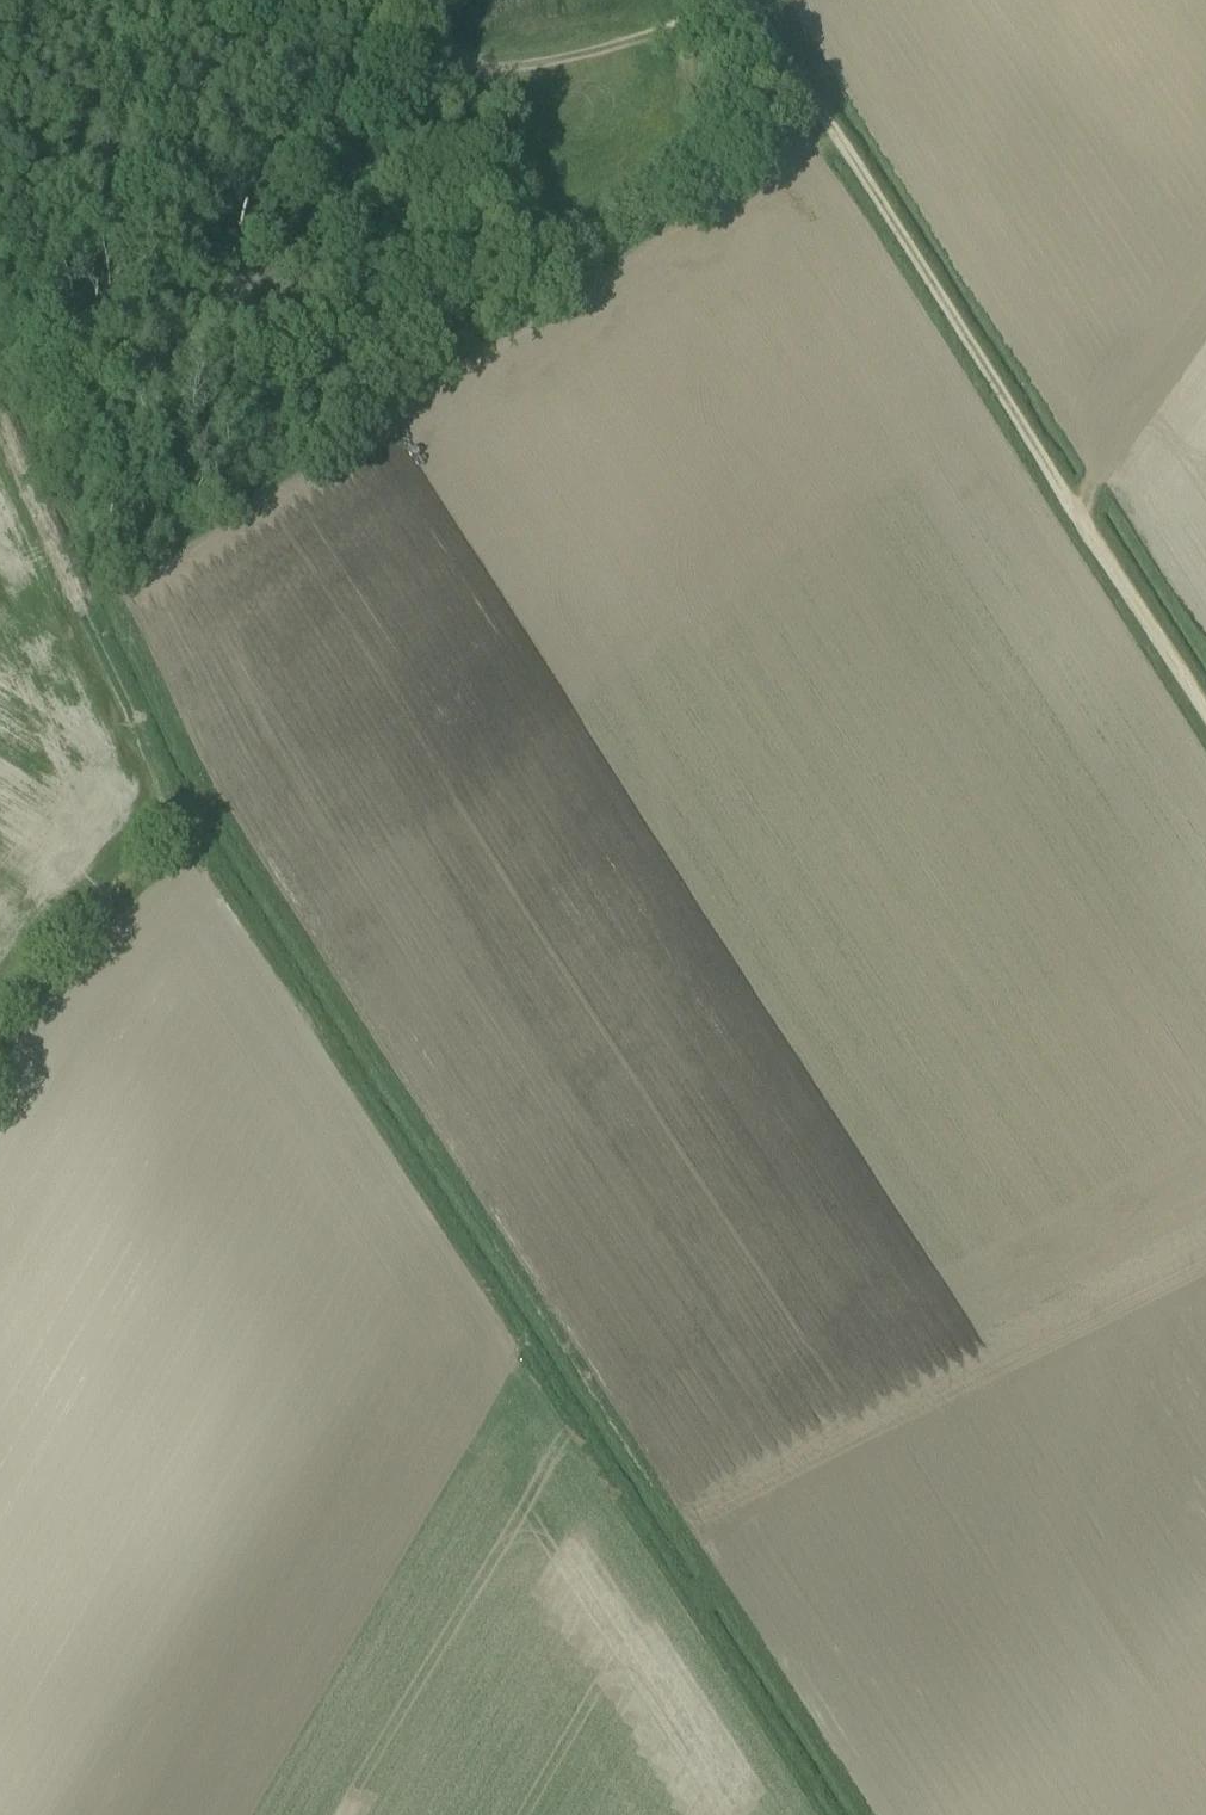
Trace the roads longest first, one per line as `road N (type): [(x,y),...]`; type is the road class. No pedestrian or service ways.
road 1 (track): [(770,33),(1205,713)]
road 2 (track): [(0,426),(181,820),(52,946),(0,1033)]

